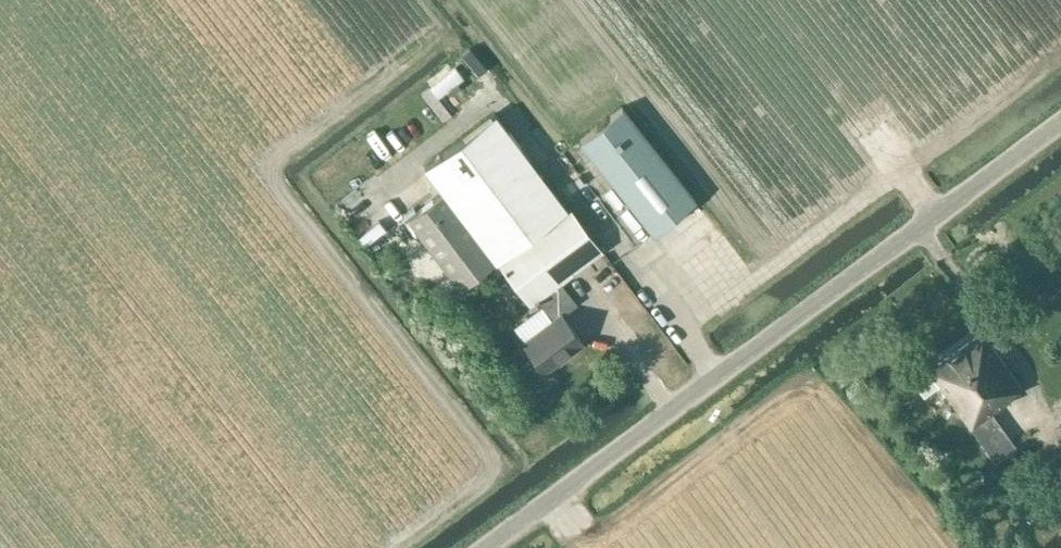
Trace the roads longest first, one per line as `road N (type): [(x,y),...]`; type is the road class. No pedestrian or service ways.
road 1 (unclassified): [(494,547),(1060,129)]

